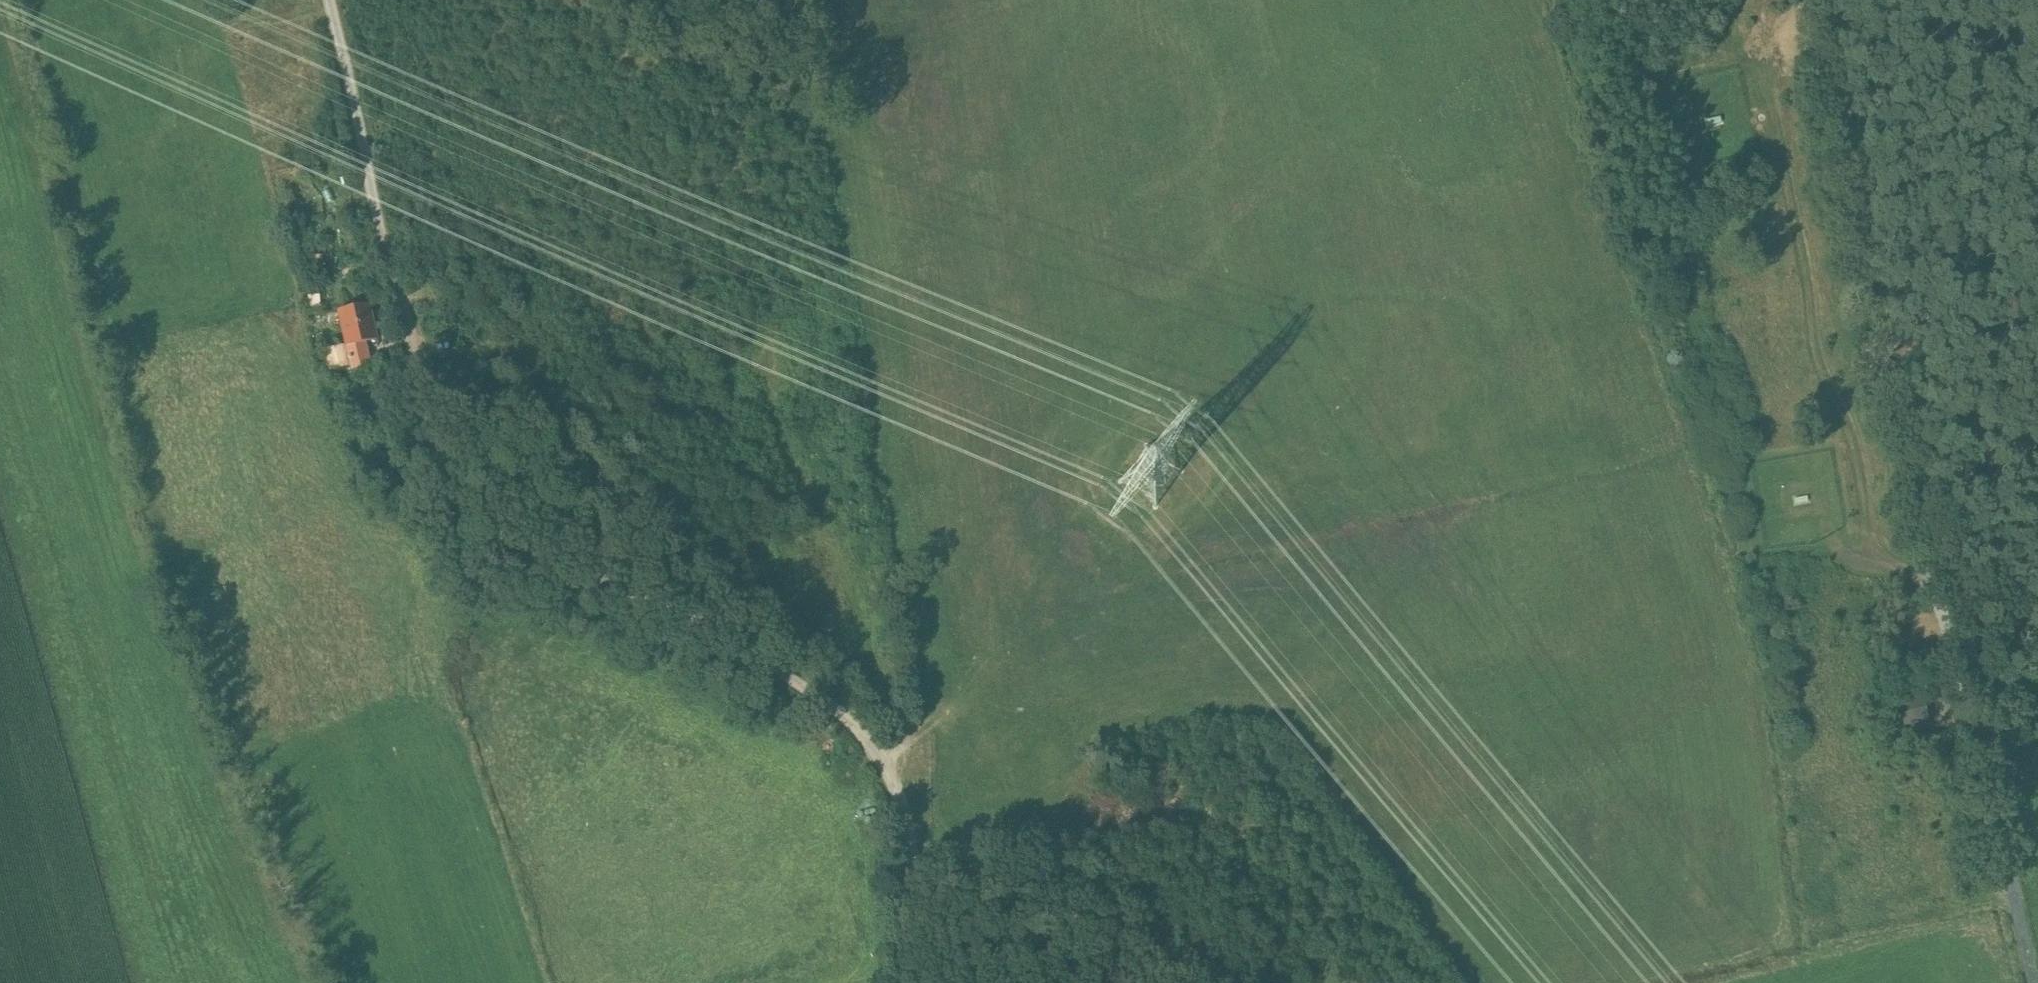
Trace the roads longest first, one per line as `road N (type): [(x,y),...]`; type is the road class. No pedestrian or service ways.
road 1 (residential): [(911,982),(907,826),(867,739),(831,704),(757,658),(449,510),(437,492),(328,0)]
road 2 (track): [(1942,584),(1809,0)]
road 3 (track): [(2034,982),(1942,584)]

